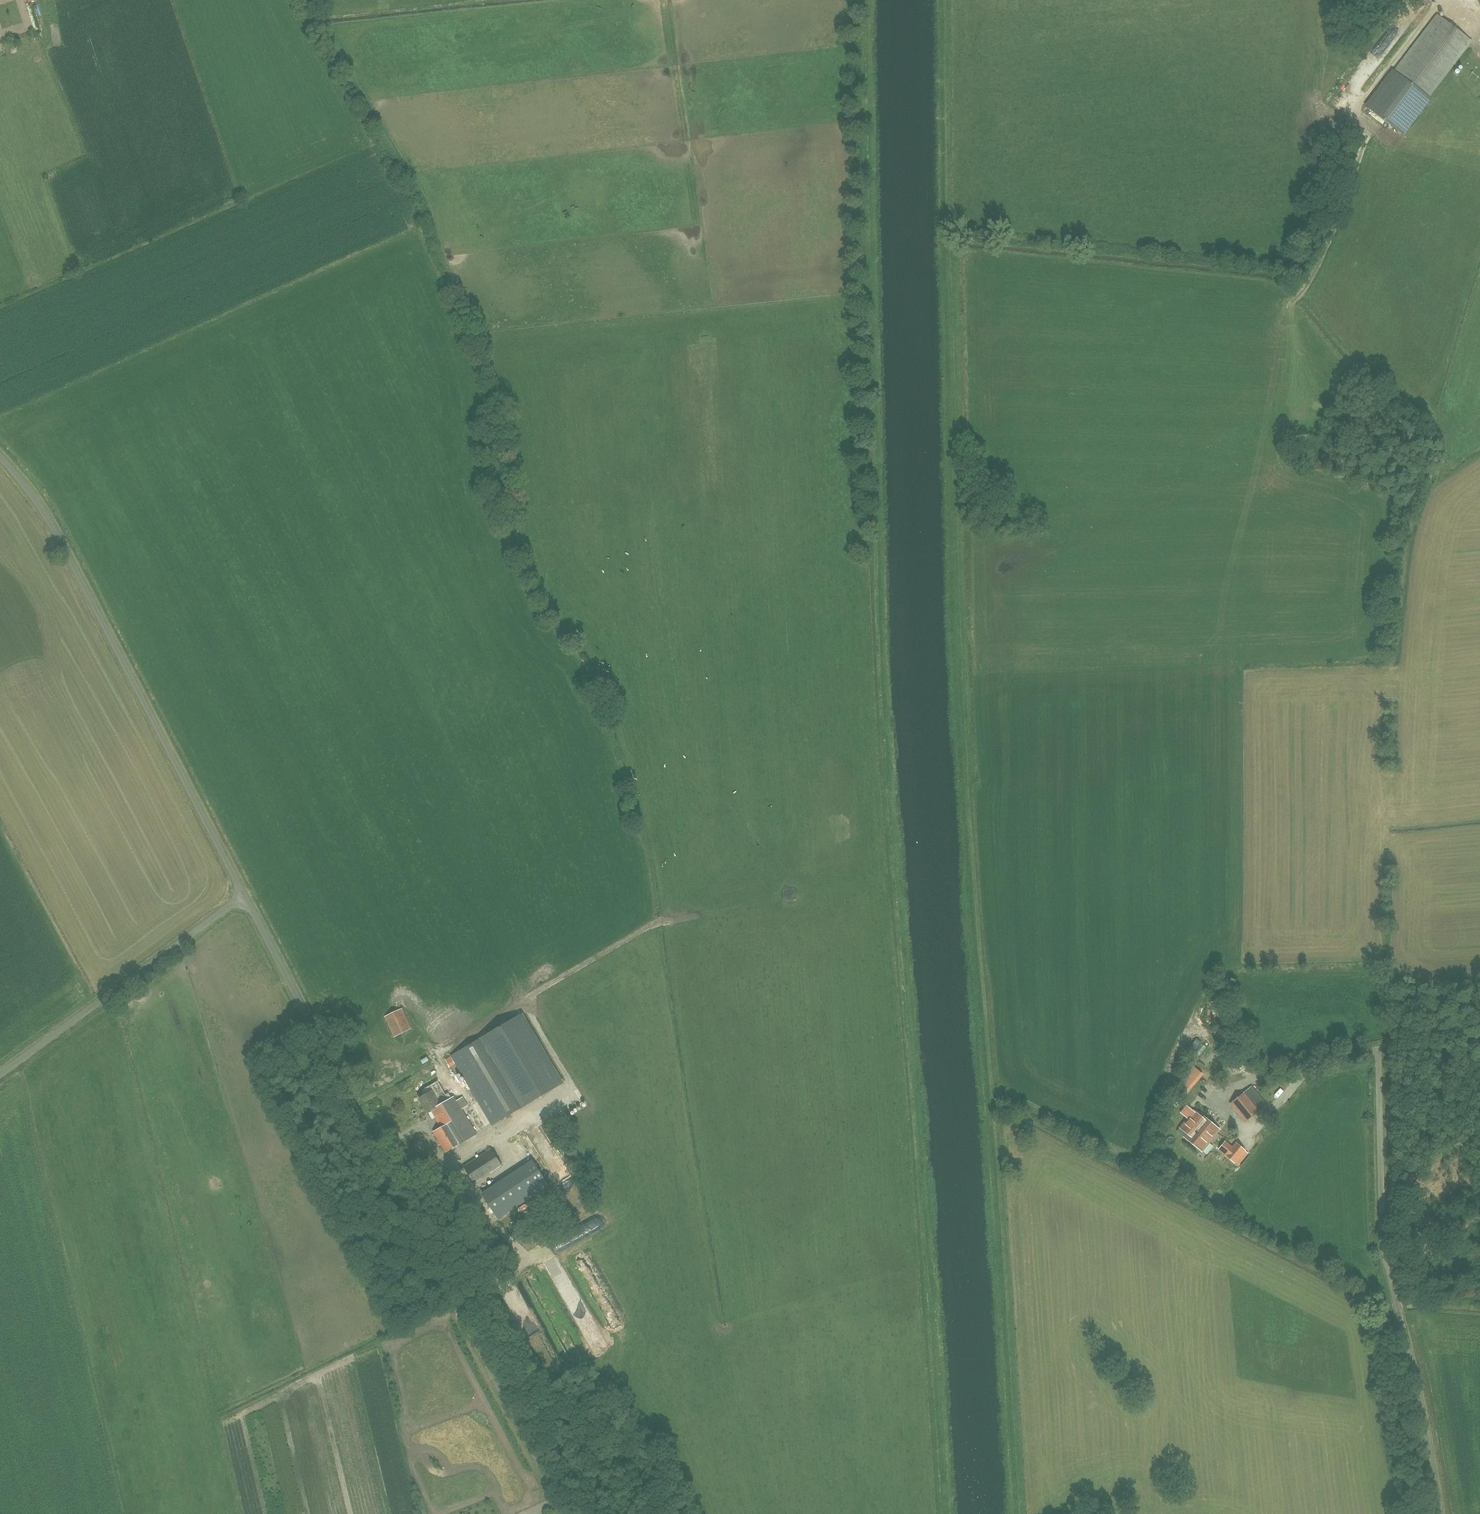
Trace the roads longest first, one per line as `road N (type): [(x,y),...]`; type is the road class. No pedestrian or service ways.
road 1 (unclassified): [(564,1513),(245,895)]
road 2 (unclassified): [(1440,1513),(1383,1247),(1380,1048),(1262,1074)]
road 3 (unclassified): [(245,895),(30,485),(0,454)]
road 4 (unclassified): [(0,1072),(245,895)]

